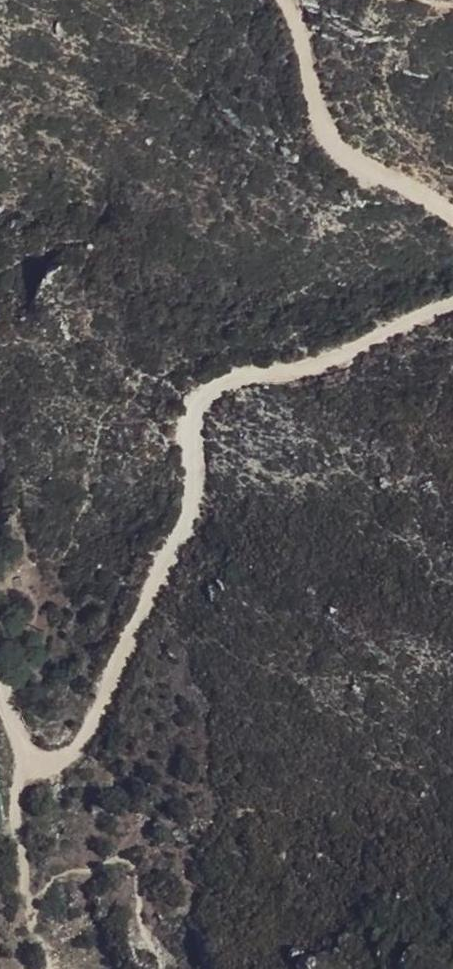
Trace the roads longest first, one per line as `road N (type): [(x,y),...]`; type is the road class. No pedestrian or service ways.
road 1 (track): [(452,311),(311,370),(214,391),(196,415),(197,476),(187,522),(92,724),(66,757),(40,757),(29,747),(0,684)]
road 2 (track): [(282,0),(326,134),(353,160),(452,212)]
road 3 (track): [(34,752),(15,803),(29,917),(47,968)]

